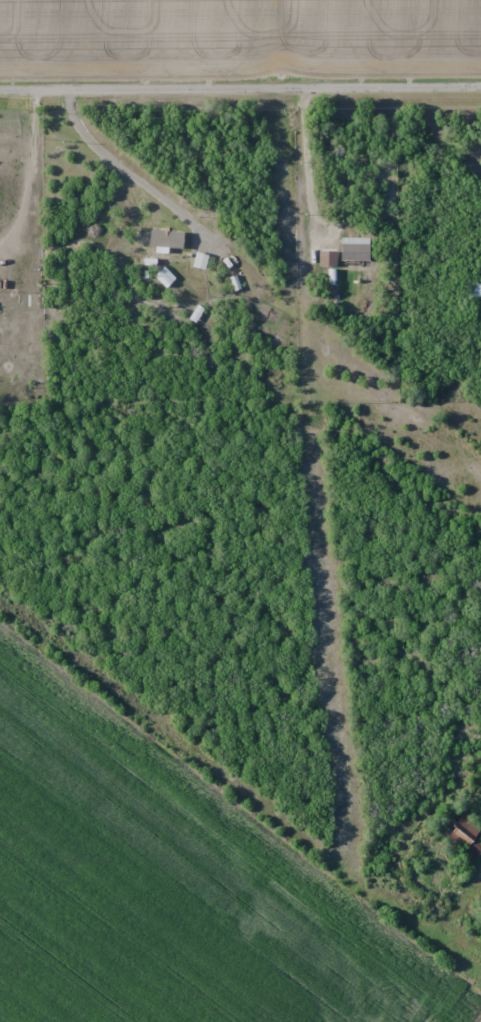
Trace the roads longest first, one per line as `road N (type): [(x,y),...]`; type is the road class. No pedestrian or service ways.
road 1 (residential): [(0,86),(480,84)]

